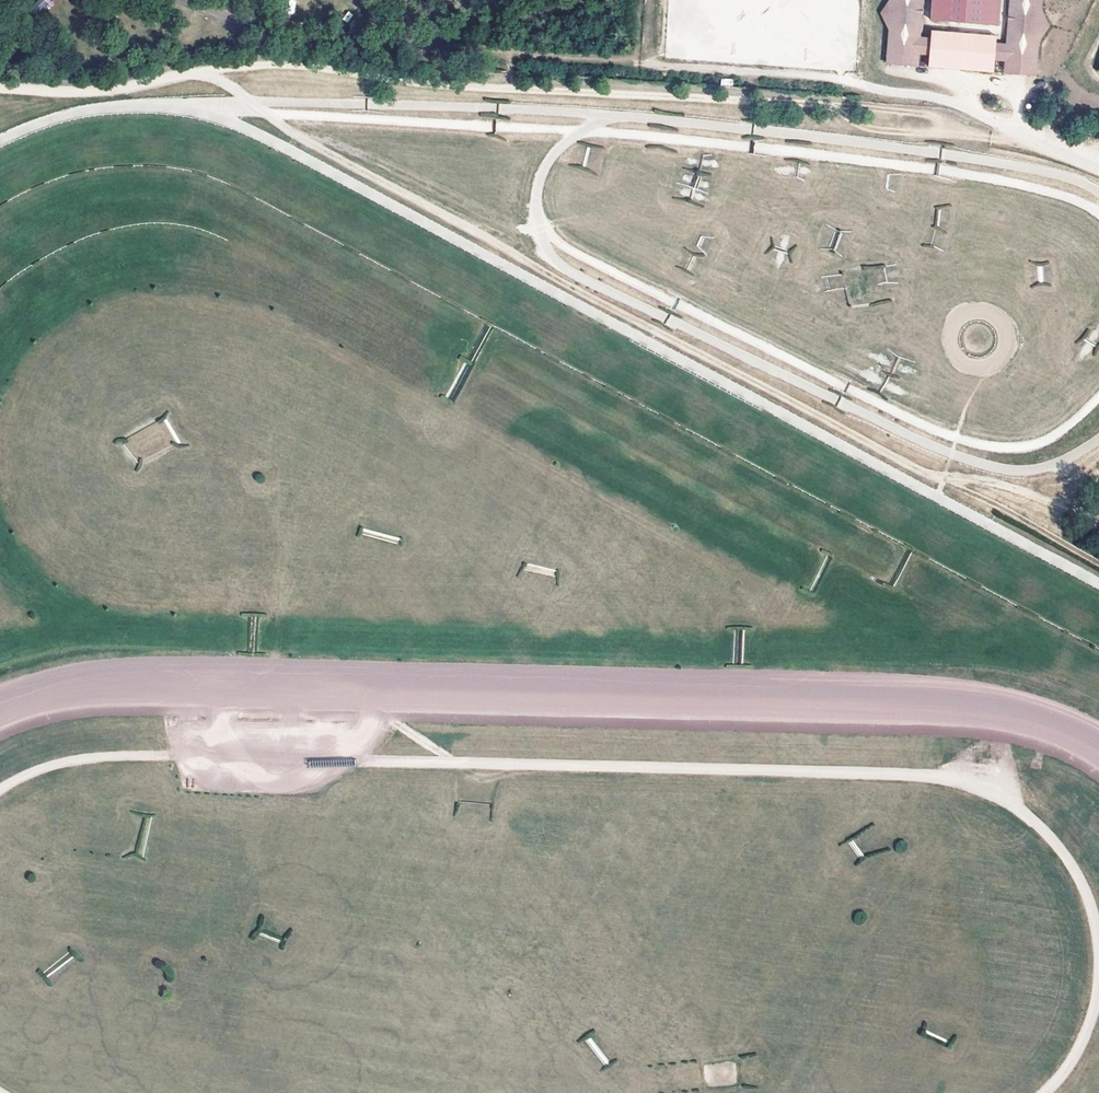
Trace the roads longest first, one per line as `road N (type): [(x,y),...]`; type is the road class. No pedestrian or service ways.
road 1 (track): [(1015,131),(945,100),(845,79),(483,50),(468,27),(482,0)]

